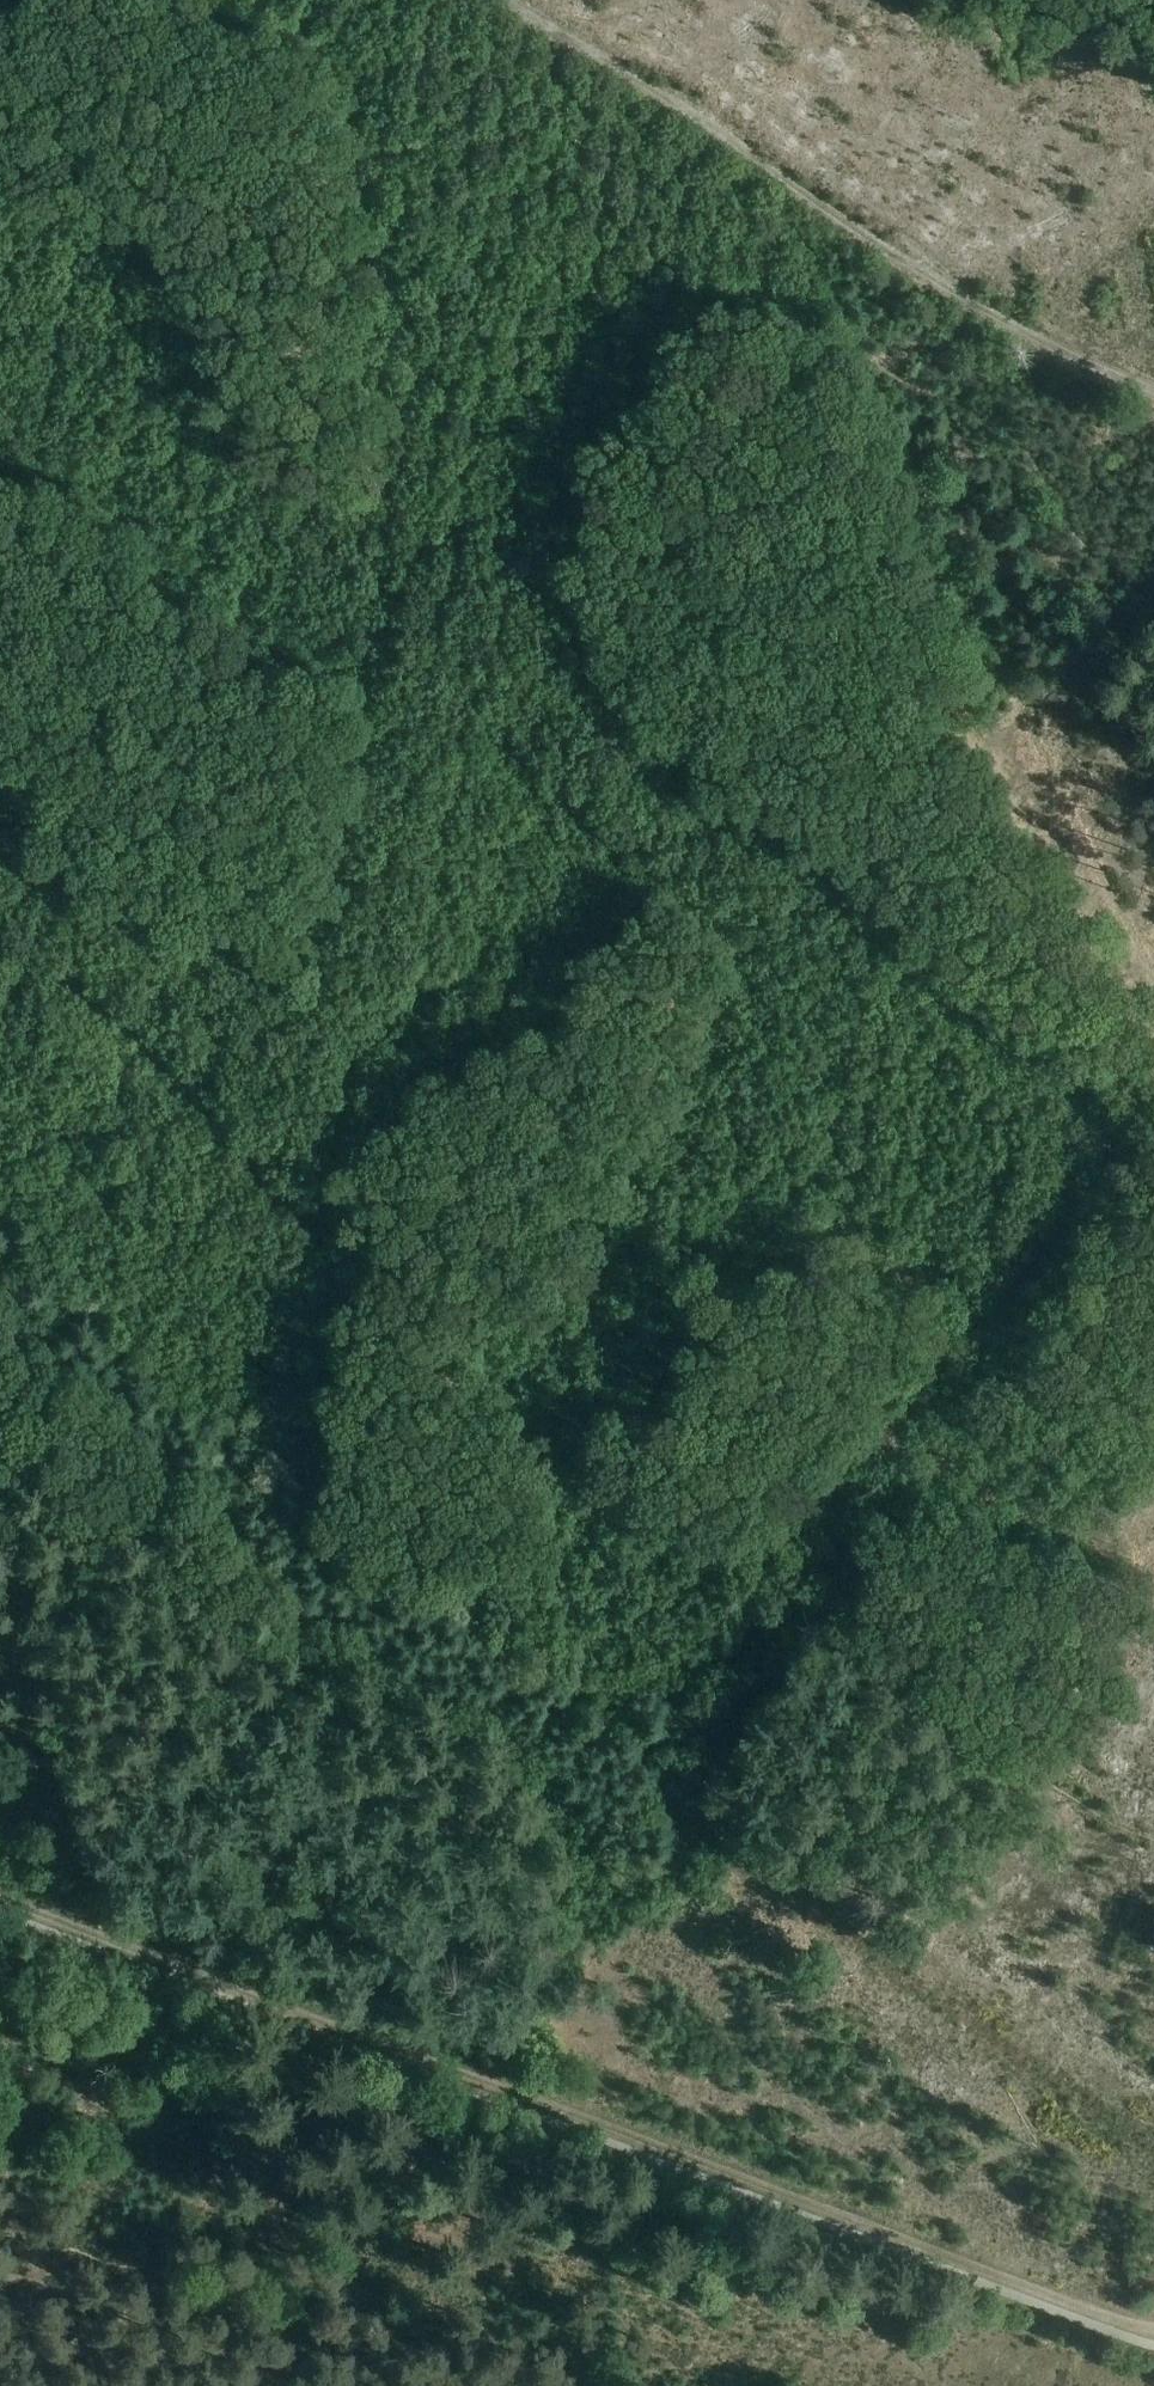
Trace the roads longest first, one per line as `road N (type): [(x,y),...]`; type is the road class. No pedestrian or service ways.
road 1 (track): [(1153,2331),(0,1899)]
road 2 (track): [(1153,400),(1030,336),(513,0)]

